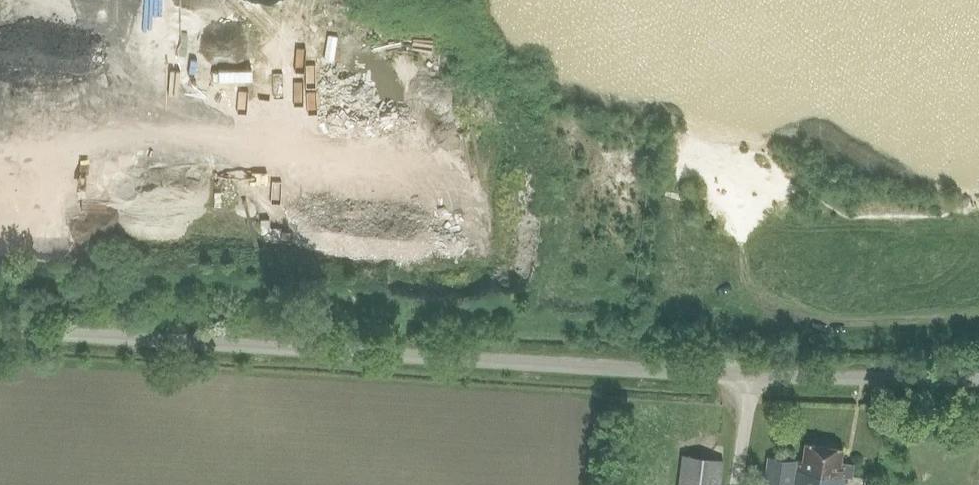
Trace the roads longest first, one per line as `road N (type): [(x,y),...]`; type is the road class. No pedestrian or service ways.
road 1 (unclassified): [(978,379),(607,368),(0,332)]

